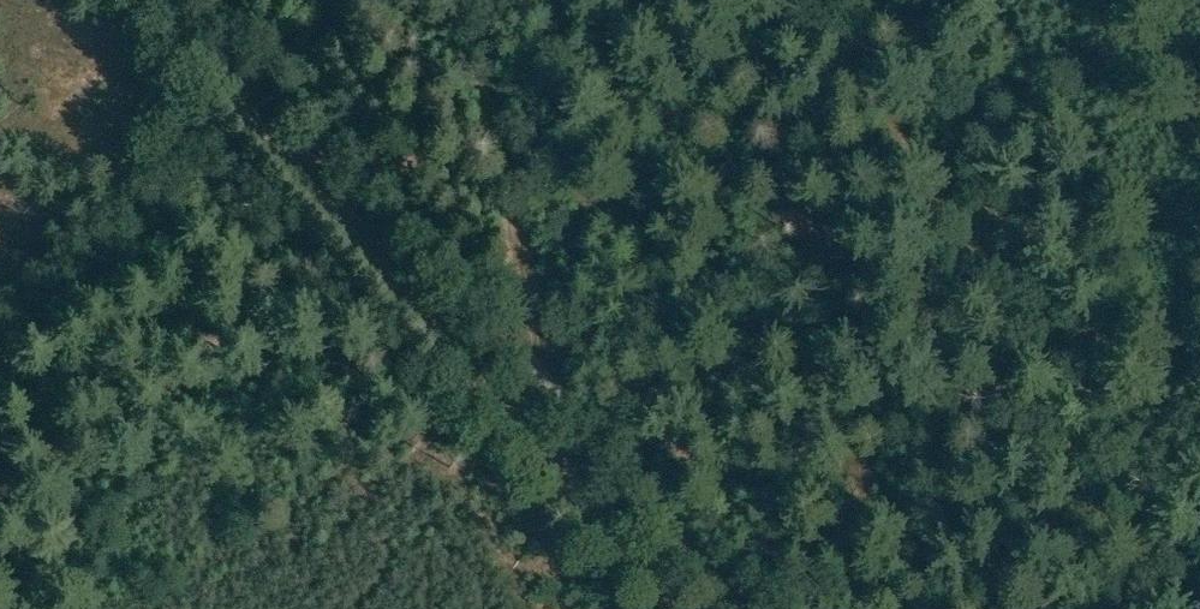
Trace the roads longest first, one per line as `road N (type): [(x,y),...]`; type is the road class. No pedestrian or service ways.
road 1 (track): [(149,0),(672,608)]
road 2 (track): [(0,305),(342,0)]
road 3 (track): [(534,450),(544,378),(472,0)]

